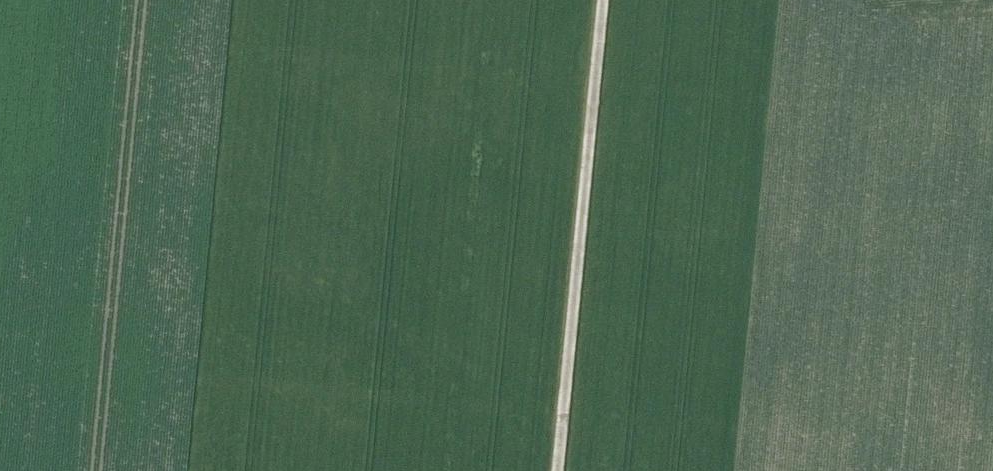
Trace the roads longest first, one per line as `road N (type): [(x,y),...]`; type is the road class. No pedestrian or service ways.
road 1 (unclassified): [(556,470),(602,0)]

